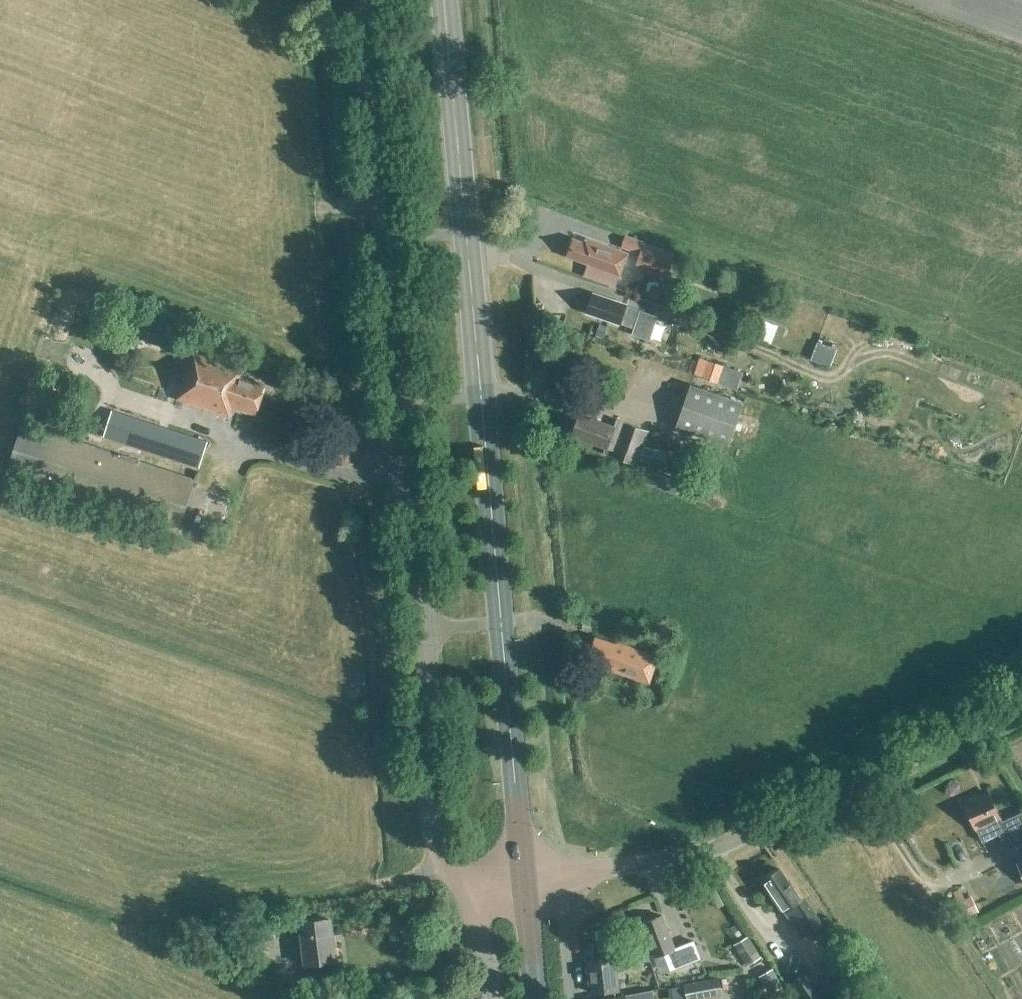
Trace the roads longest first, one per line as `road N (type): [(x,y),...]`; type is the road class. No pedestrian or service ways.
road 1 (unclassified): [(473,887),(437,848),(427,811),(427,687),(362,0)]
road 2 (primary): [(525,881),(443,0)]
road 3 (unclassified): [(564,877),(705,852),(1021,703)]
road 4 (track): [(1004,998),(856,783)]
road 5 (unclassified): [(575,998),(564,877)]

